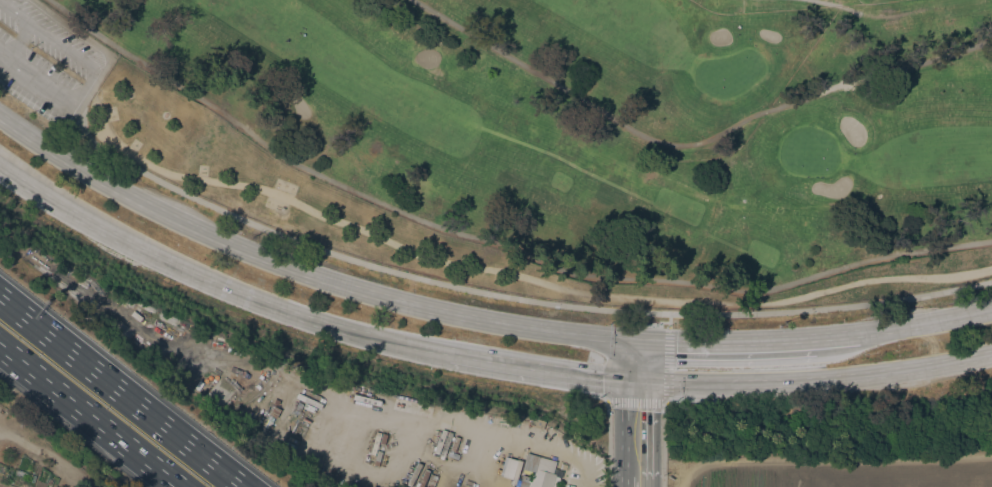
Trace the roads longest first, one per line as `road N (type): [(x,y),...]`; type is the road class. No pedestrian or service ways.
road 1 (primary): [(638,341),(490,323),(329,283),(147,207),(0,118)]
road 2 (primary): [(0,163),(105,228),(237,292),(448,357)]
road 3 (primary): [(638,383),(842,379),(991,353)]
road 4 (motorway): [(241,486),(0,299)]
road 5 (motorway): [(0,346),(181,486)]
road 6 (primary): [(448,357),(638,383)]
road 7 (primary): [(811,340),(638,341)]
road 8 (primary): [(991,311),(839,338)]

